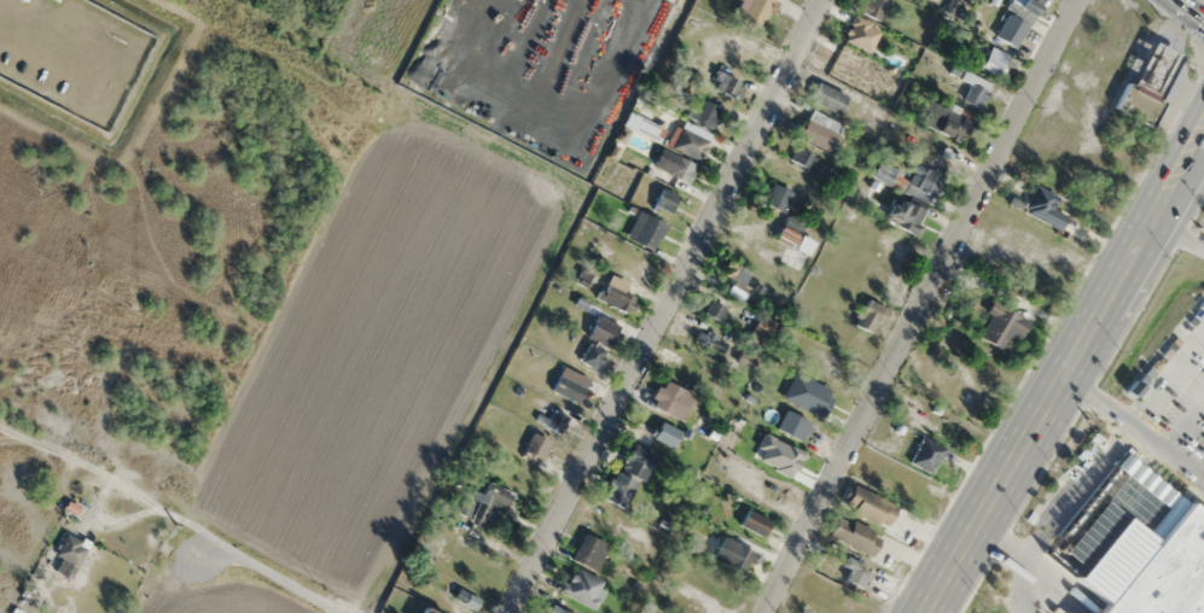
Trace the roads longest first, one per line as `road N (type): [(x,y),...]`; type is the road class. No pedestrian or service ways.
road 1 (residential): [(510,612),(828,0)]
road 2 (residential): [(768,612),(1084,0)]
road 3 (secondary): [(1203,125),(924,612)]
road 4 (residential): [(214,547),(345,612)]

